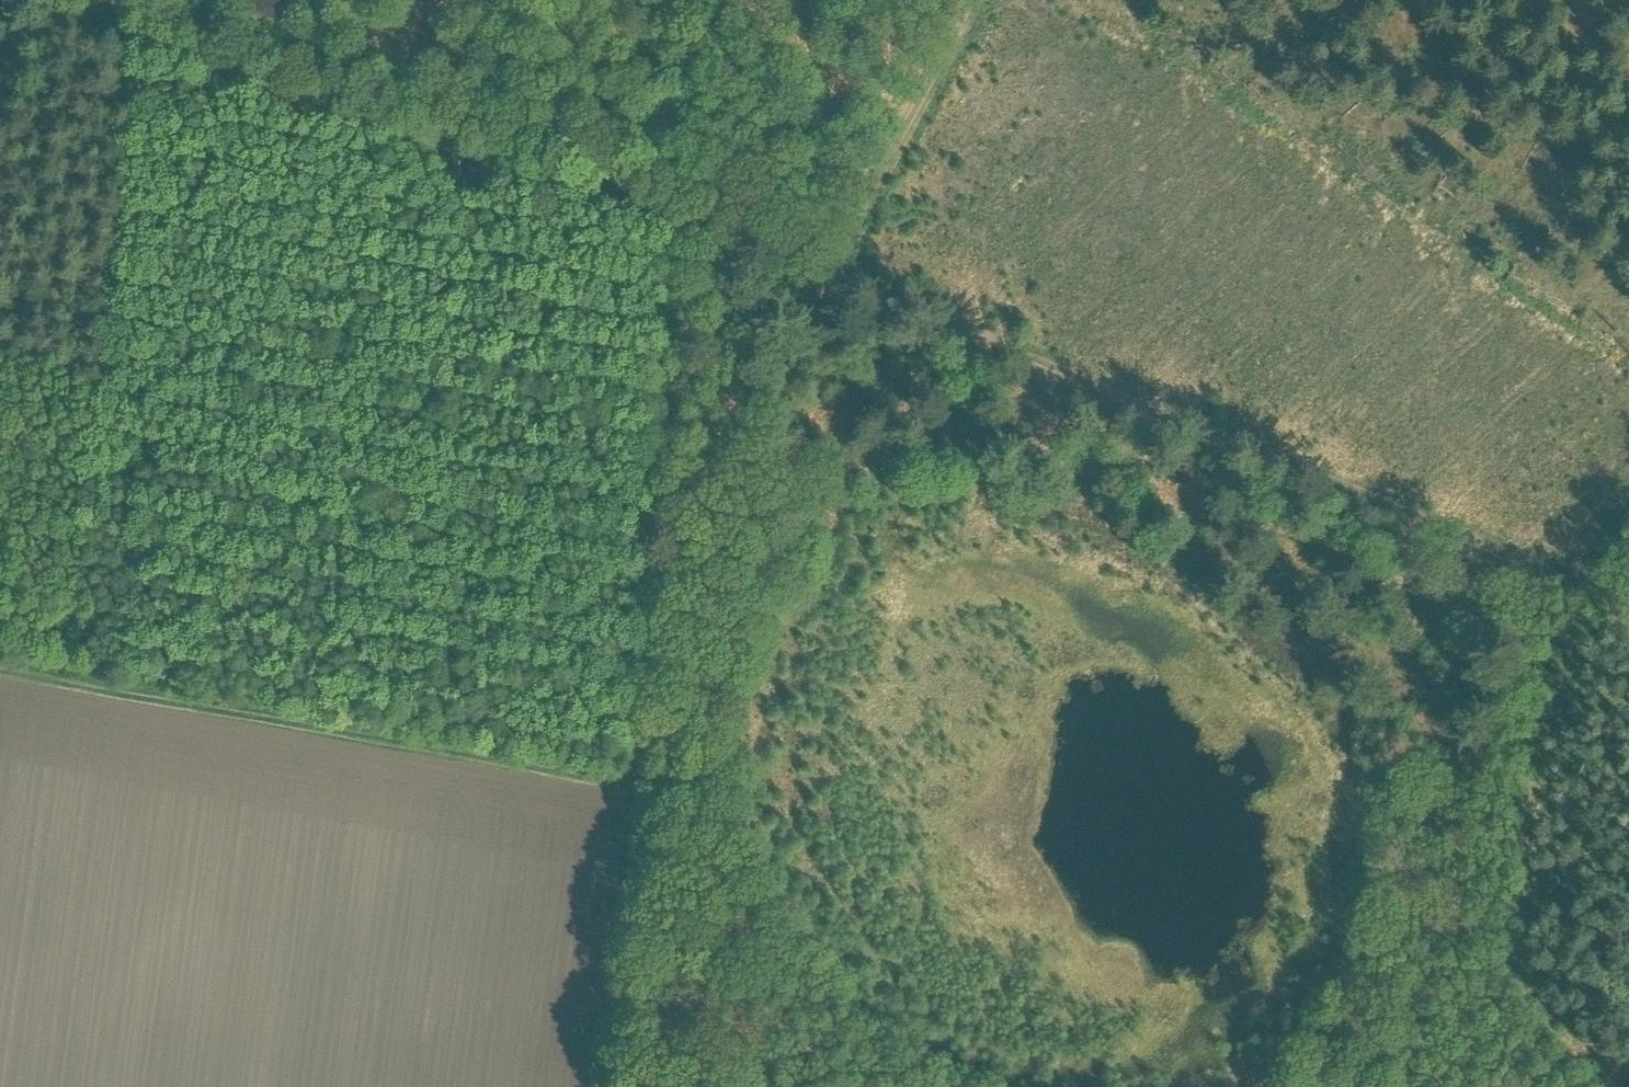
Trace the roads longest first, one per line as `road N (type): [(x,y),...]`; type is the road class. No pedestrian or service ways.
road 1 (track): [(12,0),(913,302),(1628,606)]
road 2 (track): [(600,1086),(664,606),(699,520),(786,358),(821,268),(975,0)]
road 3 (track): [(0,668),(640,787)]

